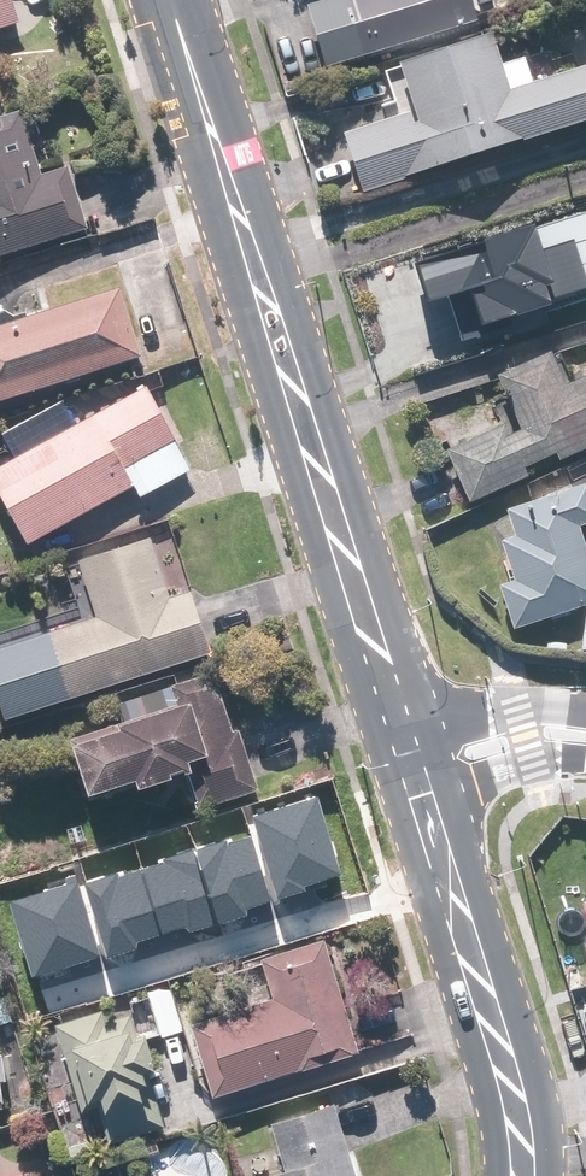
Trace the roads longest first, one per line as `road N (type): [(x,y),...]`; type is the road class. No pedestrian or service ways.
road 1 (secondary): [(411,765),(505,1056),(529,1175)]
road 2 (secondary): [(303,414),(411,765)]
road 3 (secondary): [(175,0),(257,252)]
road 4 (tertiary): [(411,765),(480,722),(585,720)]
road 5 (tertiary): [(585,754),(454,769),(411,765)]
road 6 (secondary): [(257,252),(294,325),(305,373),(303,414)]
road 7 (secondary): [(303,414),(263,331),(257,252)]

